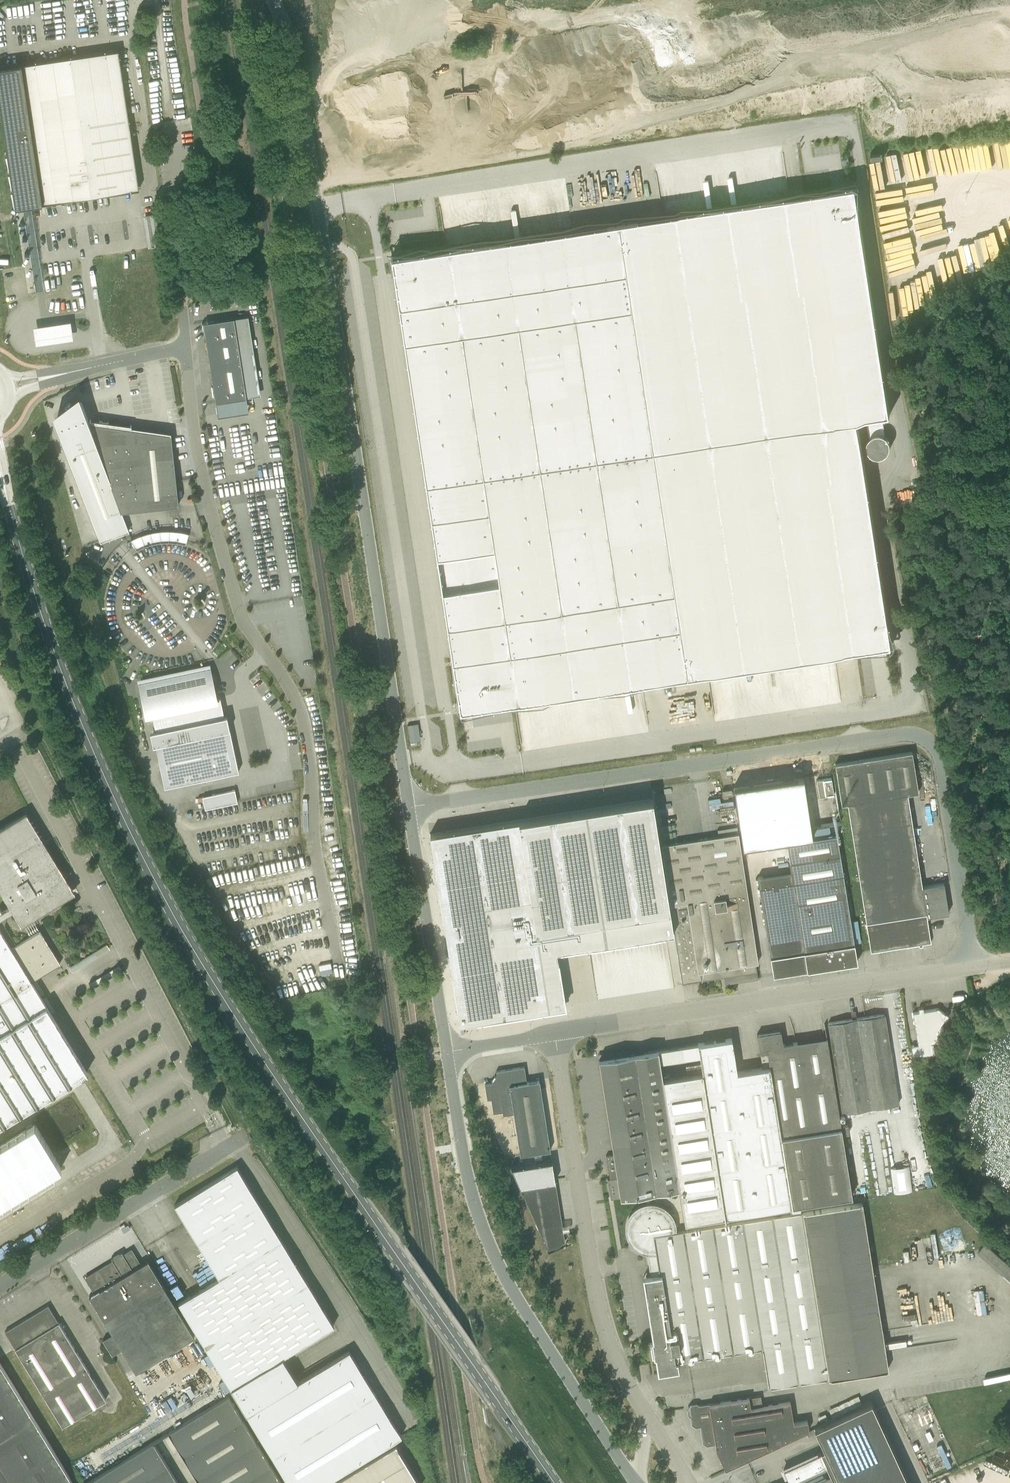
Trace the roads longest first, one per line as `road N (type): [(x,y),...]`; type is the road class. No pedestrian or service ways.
road 1 (unclassified): [(554,1032),(974,968),(938,750),(910,734),(408,807)]
road 2 (secondary): [(554,1482),(248,1038),(164,899),(55,656),(0,473)]
road 3 (unclassified): [(280,0),(291,24),(408,807)]
road 4 (unclassified): [(341,973),(316,857),(300,712),(241,619),(197,450),(186,347)]
road 5 (track): [(311,188),(602,135),(794,75)]
road 6 (unclassified): [(447,1051),(485,1233),(635,1482)]
road 7 (unclassified): [(649,1419),(612,1351),(593,1280),(554,1032)]
road 8 (unclassified): [(0,1285),(242,1137)]
road 9 (unclassified): [(408,807),(447,1051)]
road 10 (unclassified): [(186,347),(10,386)]

